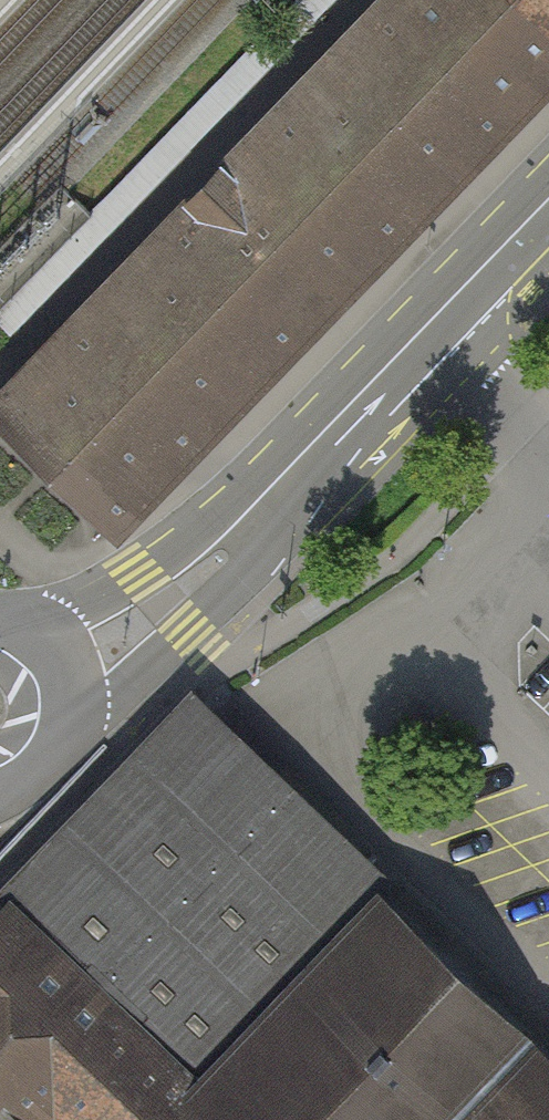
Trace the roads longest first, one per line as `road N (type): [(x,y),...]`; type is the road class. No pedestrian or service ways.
road 1 (primary): [(548,176),(218,523),(138,578),(19,633)]
road 2 (primary): [(66,732),(268,565),(548,276)]

